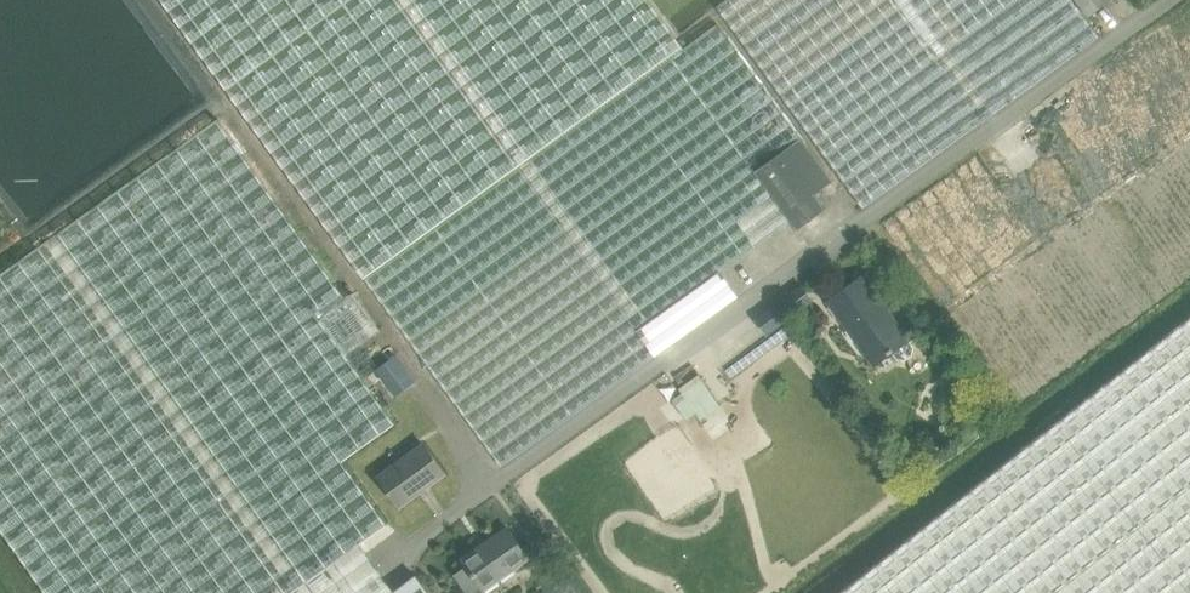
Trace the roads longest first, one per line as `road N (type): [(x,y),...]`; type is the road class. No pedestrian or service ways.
road 1 (unclassified): [(385,565),(1175,0)]

